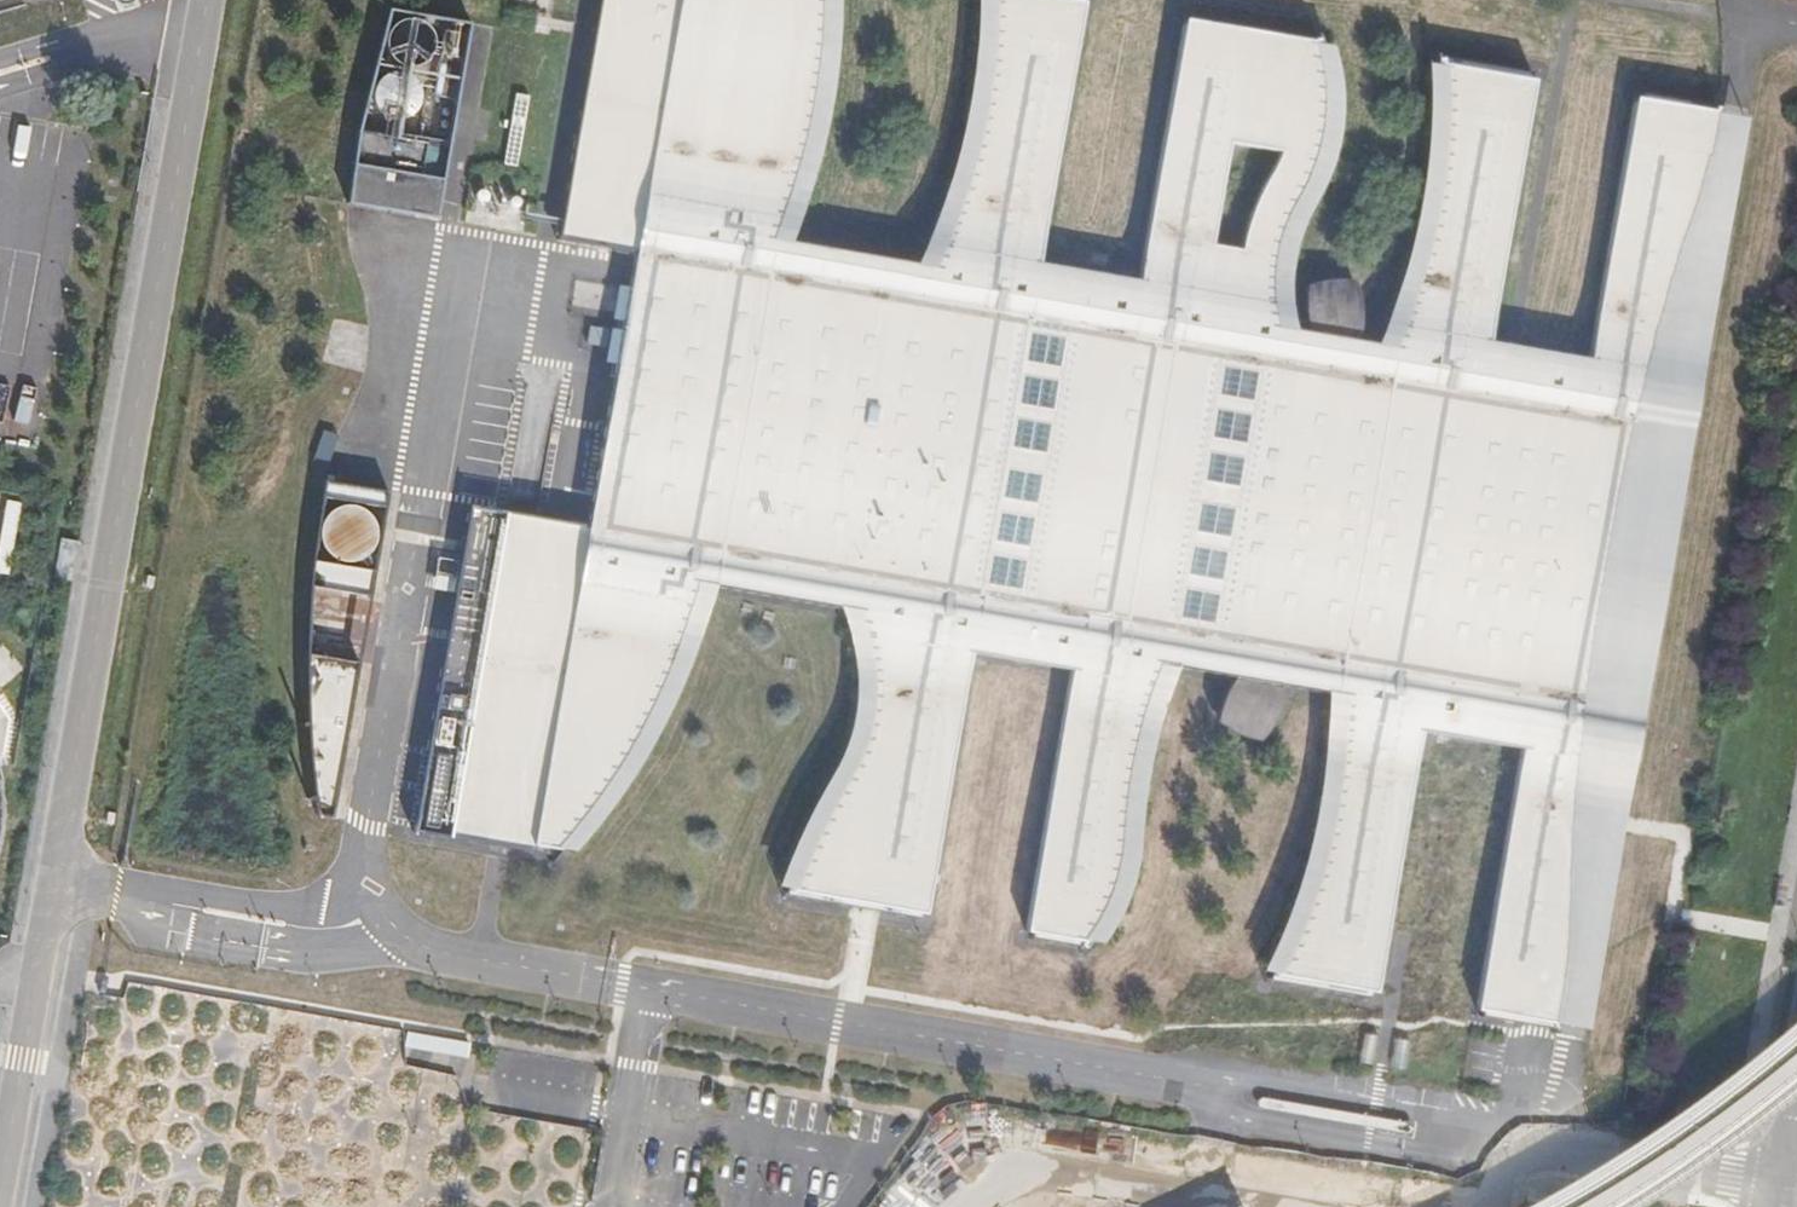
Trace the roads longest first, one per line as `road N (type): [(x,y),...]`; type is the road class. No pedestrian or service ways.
road 1 (residential): [(1,1206),(209,0)]
road 2 (secondary): [(1796,1054),(1770,1206)]

